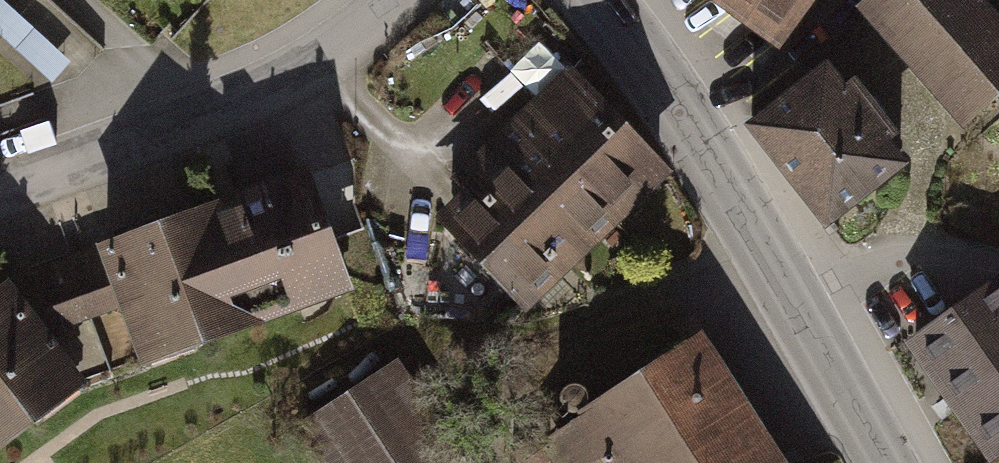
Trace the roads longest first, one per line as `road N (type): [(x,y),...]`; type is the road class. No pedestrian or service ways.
road 1 (tertiary): [(889,462),(691,124),(597,0)]
road 2 (residential): [(396,0),(313,64),(0,202)]

